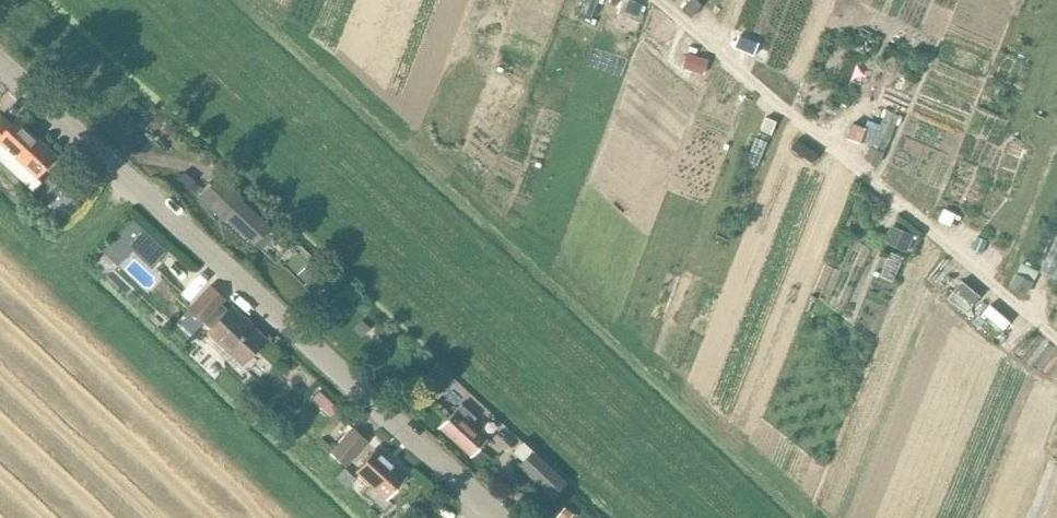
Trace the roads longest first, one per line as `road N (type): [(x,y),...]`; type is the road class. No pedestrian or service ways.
road 1 (unclassified): [(499,517),(0,64)]
road 2 (track): [(46,275),(130,182)]

